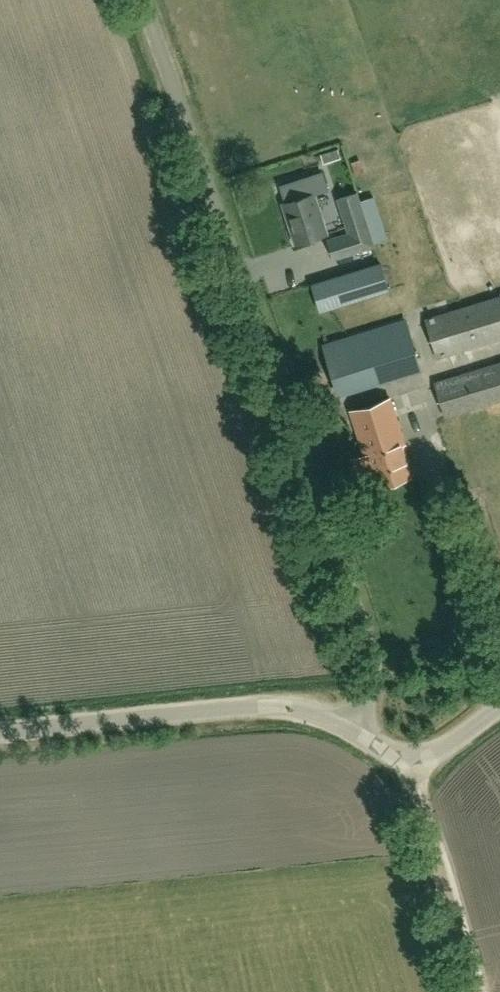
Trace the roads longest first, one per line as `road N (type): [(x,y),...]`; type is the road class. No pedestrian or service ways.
road 1 (unclassified): [(349,730),(373,688),(374,657),(143,0)]
road 2 (unclassified): [(0,734),(257,708),(288,709),(349,730)]
road 3 (unclassified): [(349,730),(411,774),(499,711)]
road 4 (track): [(429,827),(472,991)]

